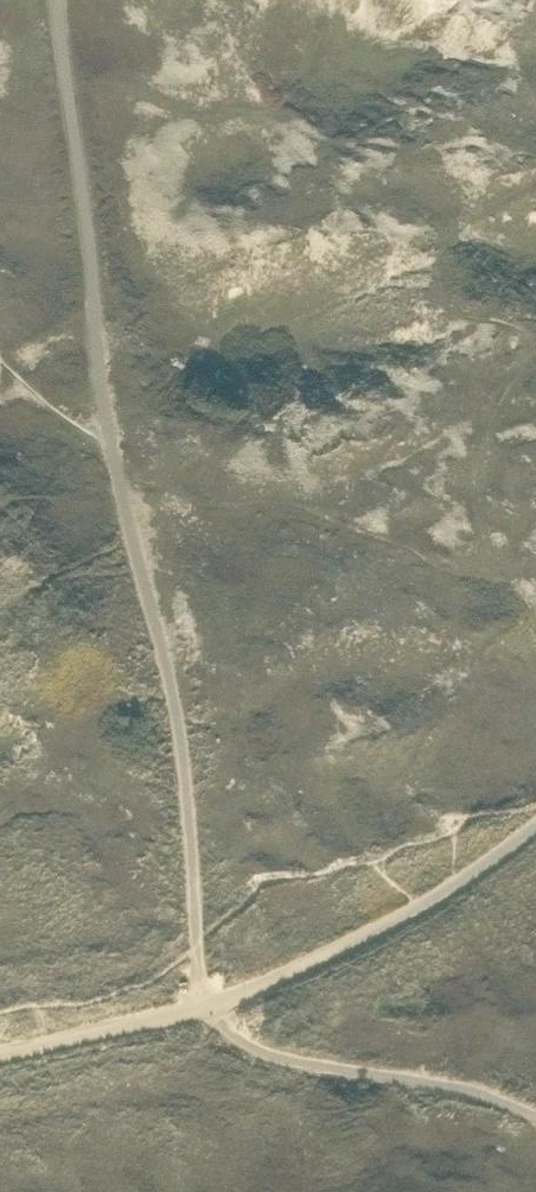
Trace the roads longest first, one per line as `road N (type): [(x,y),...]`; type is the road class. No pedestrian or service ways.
road 1 (unclassified): [(0,1058),(216,1002),(286,975),(535,828)]

